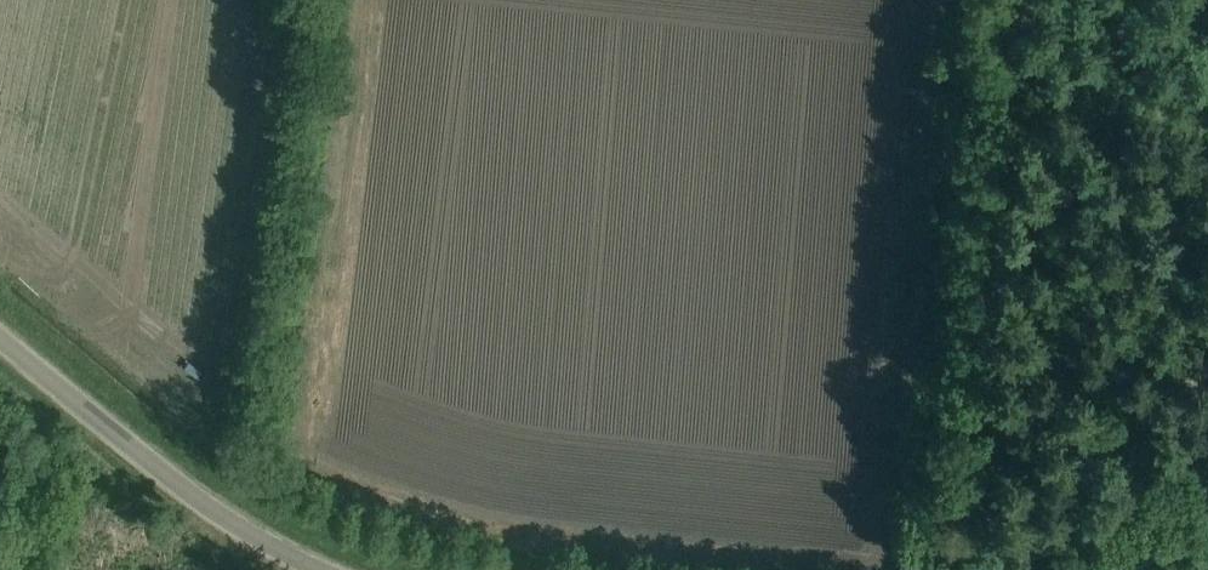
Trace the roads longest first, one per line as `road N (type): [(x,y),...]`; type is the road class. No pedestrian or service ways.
road 1 (track): [(976,0),(931,569)]
road 2 (tertiary): [(0,340),(198,503),(317,569)]

